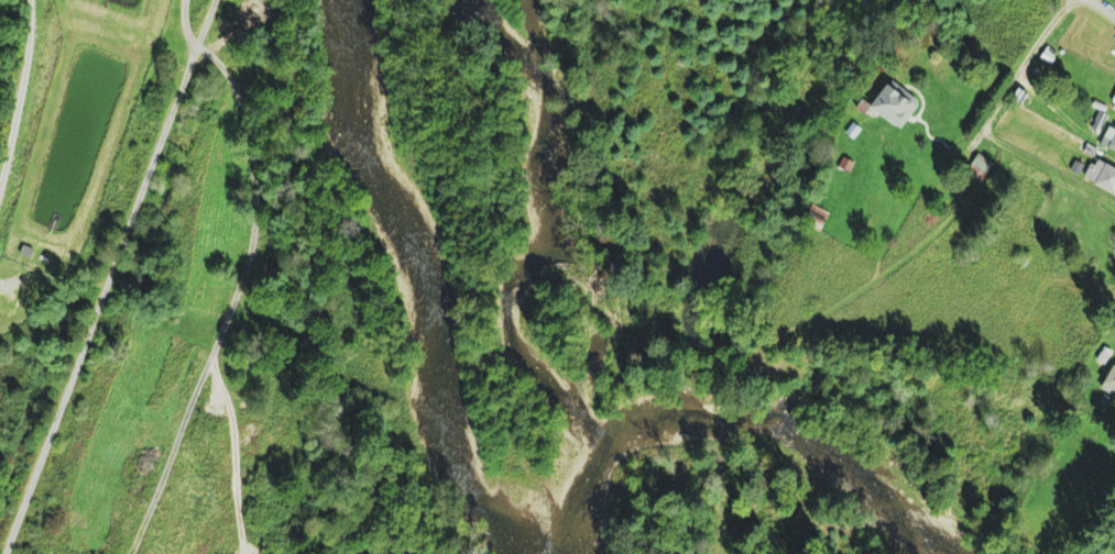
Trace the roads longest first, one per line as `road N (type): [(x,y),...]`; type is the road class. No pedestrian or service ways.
road 1 (residential): [(1114,208),(976,134)]
road 2 (residential): [(0,152),(21,0)]

